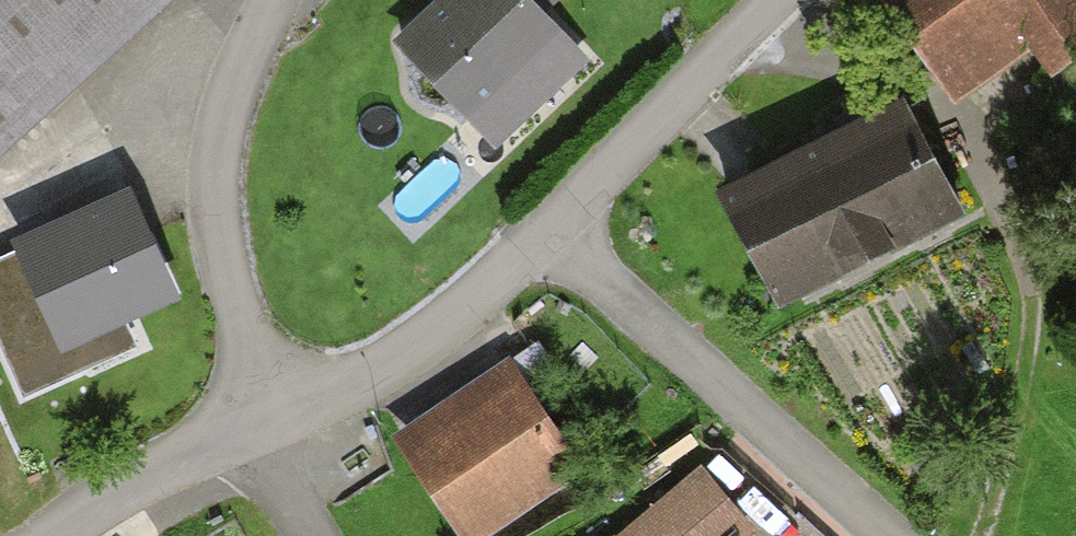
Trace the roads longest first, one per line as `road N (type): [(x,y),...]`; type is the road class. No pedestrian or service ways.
road 1 (residential): [(52,535),(238,428),(382,362),(462,309),(543,241)]

